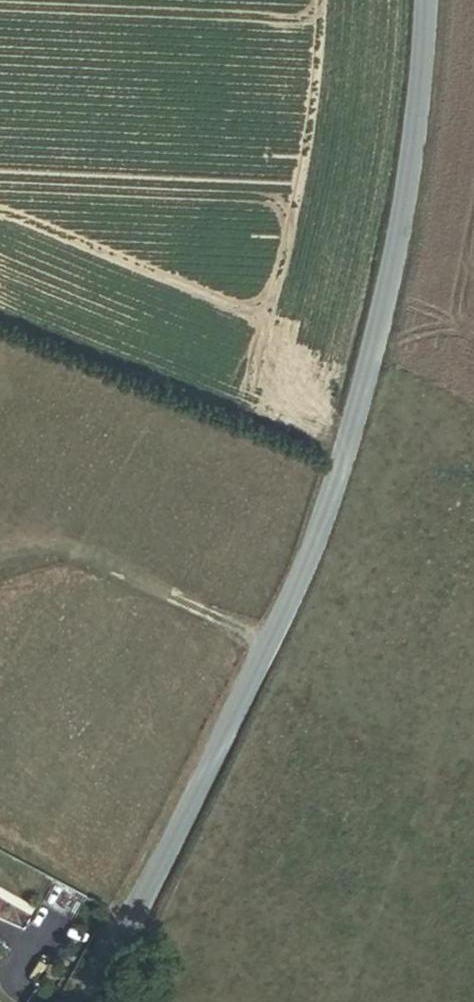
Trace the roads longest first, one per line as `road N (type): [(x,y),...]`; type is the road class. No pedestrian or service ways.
road 1 (tertiary): [(425,0),(425,72),(373,366),(323,520),(124,940),(84,1001)]

